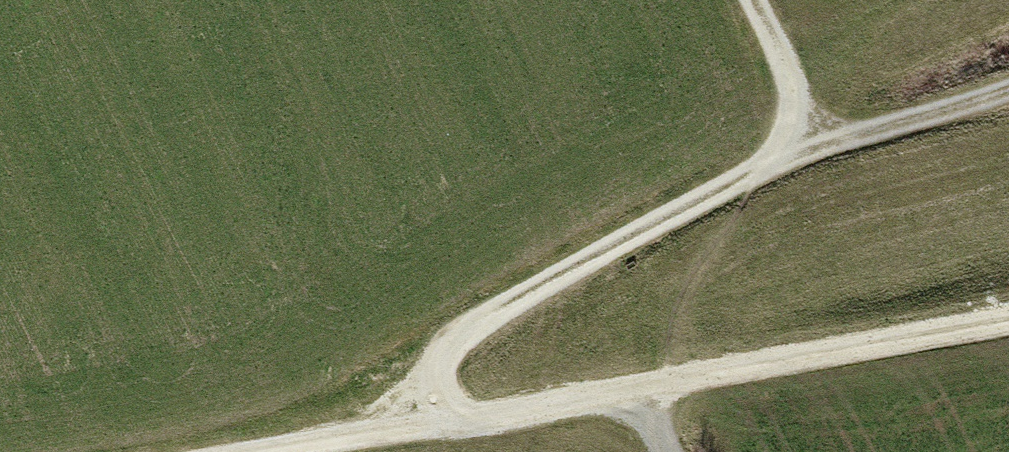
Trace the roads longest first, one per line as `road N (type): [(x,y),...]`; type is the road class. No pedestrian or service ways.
road 1 (track): [(305,451),(1008,328)]
road 2 (track): [(422,432),(436,367),(471,327),(509,303),(777,161),(1008,90)]
road 3 (track): [(777,161),(793,123),(792,86),(754,0)]

